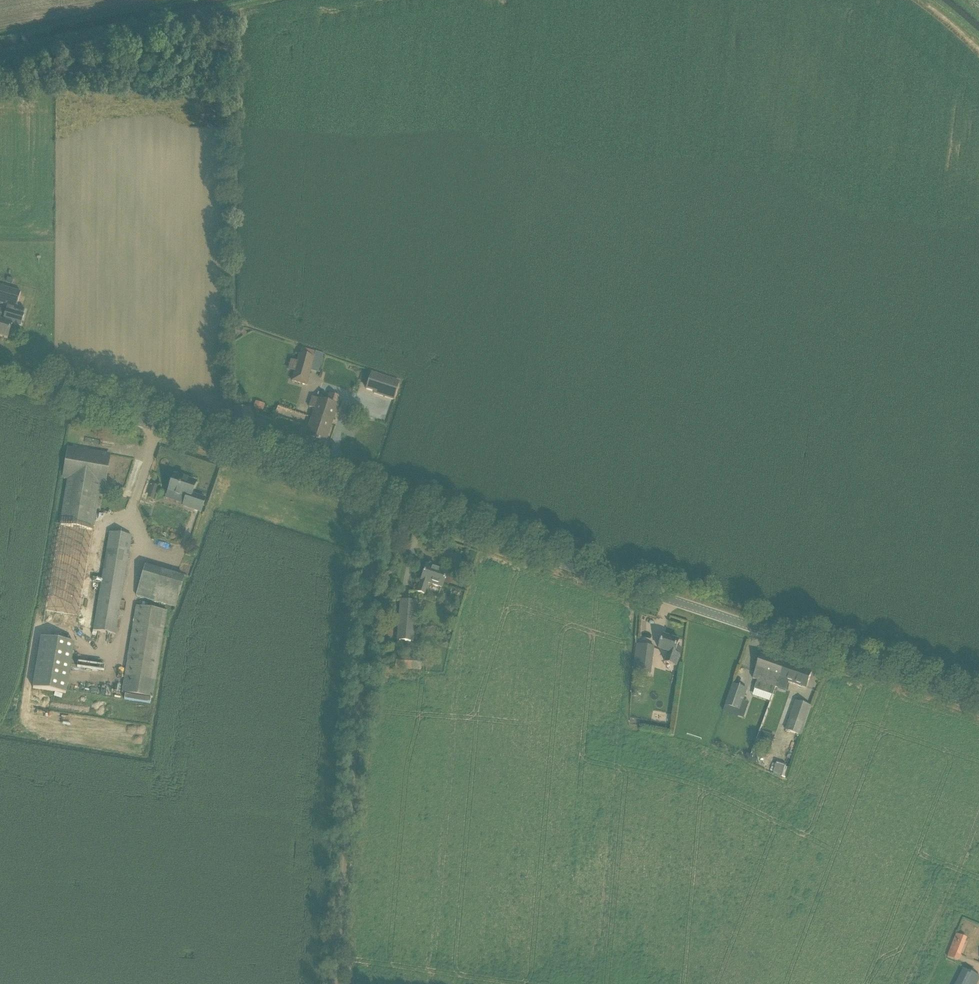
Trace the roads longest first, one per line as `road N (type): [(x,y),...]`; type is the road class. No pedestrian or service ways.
road 1 (unclassified): [(978,702),(0,370)]
road 2 (track): [(340,983),(386,497)]

